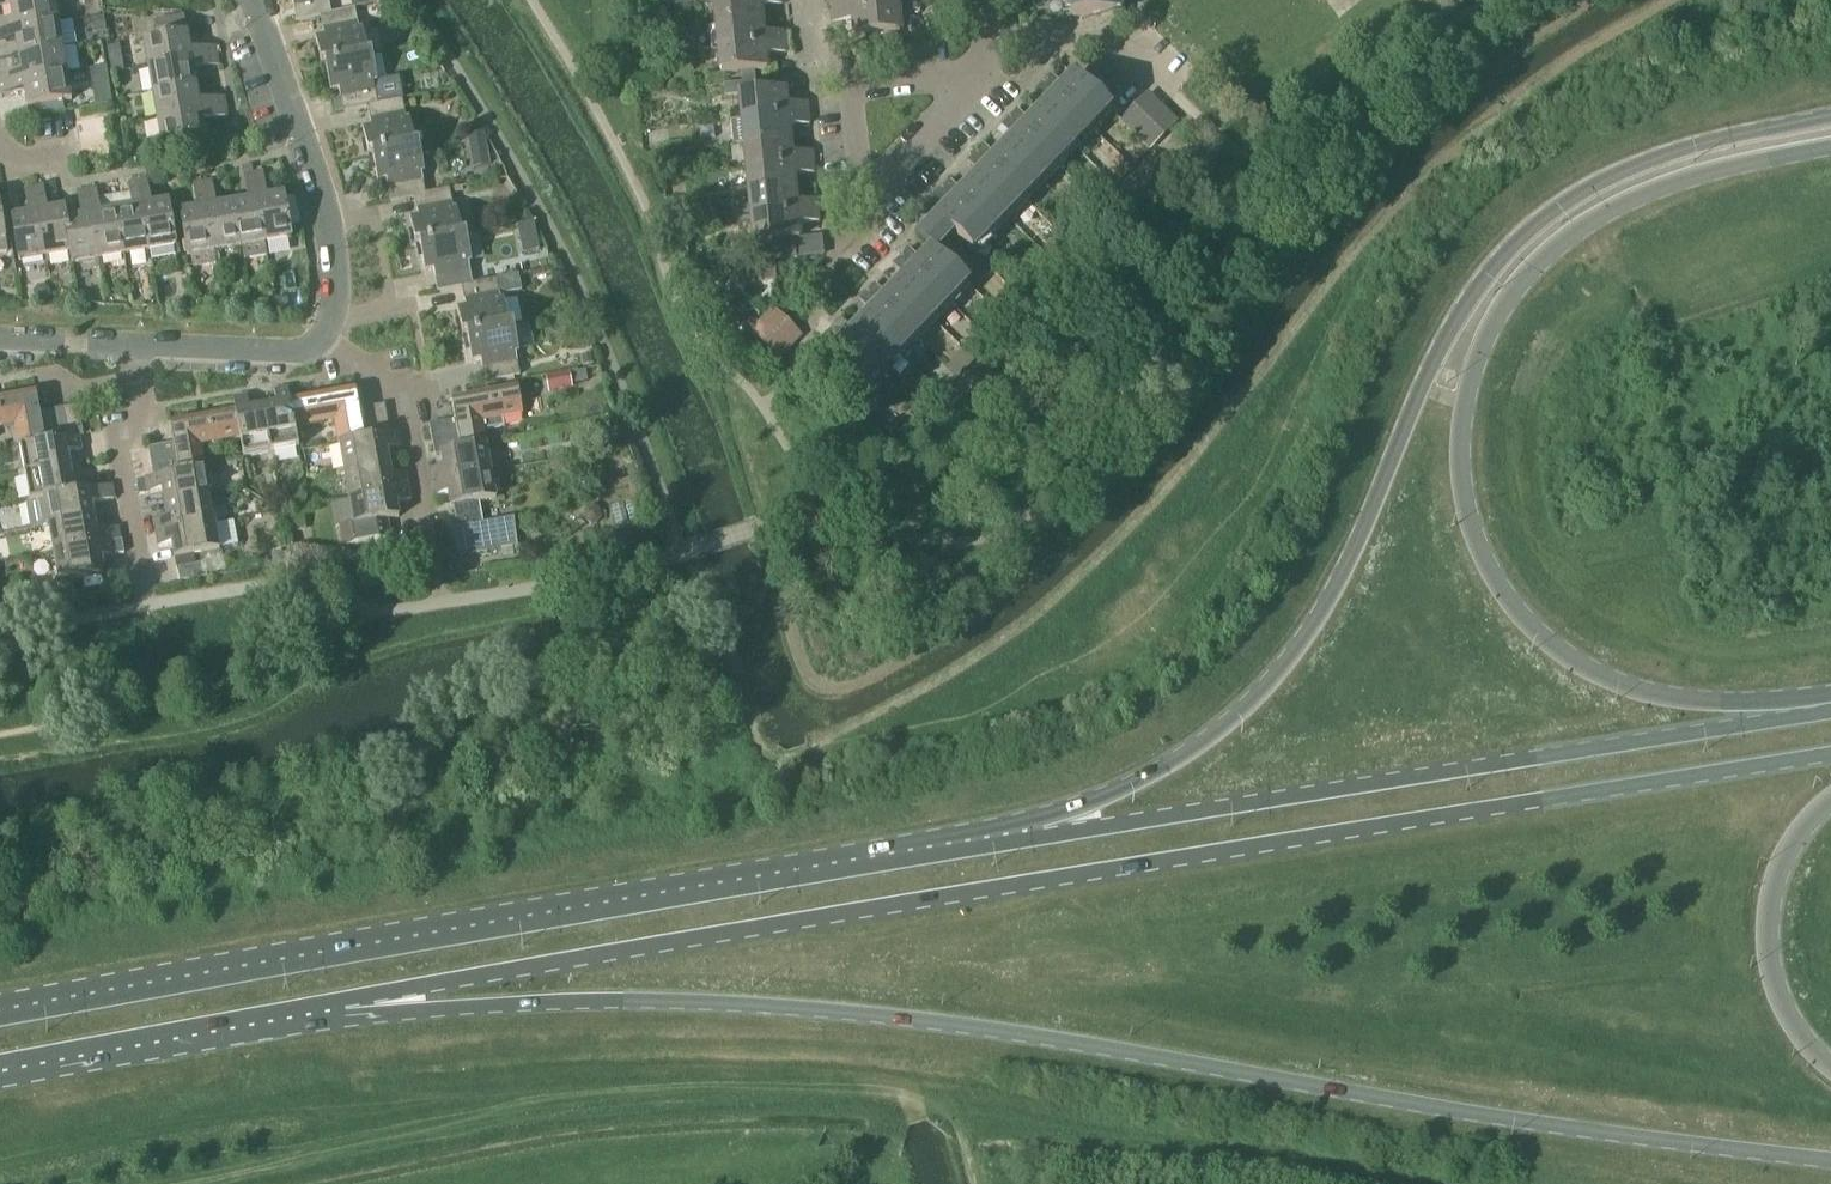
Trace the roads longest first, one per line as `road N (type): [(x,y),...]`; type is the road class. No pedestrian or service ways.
road 1 (primary): [(351,1004),(1192,856),(1830,757)]
road 2 (primary): [(351,1004),(820,1011),(1830,1162)]
road 3 (primary): [(1830,117),(1646,162),(1546,217),(1496,265),(1450,329),(1347,563),(1279,672),(1232,720),(1163,767),(966,850)]
road 4 (primary): [(1830,703),(1675,700),(1568,659),(1493,578),(1470,523),(1461,464),(1467,395),(1486,339),(1532,272),(1571,236),(1668,187),(1830,148)]
road 5 (primary): [(966,850),(0,1021)]
road 6 (primary): [(1830,712),(966,850)]
road 7 (primary): [(0,1065),(351,1004)]
road 8 (residential): [(251,0),(329,218),(334,300),(322,337)]
road 9 (primary): [(1830,1066),(1780,997),(1768,936),(1781,869),(1830,803)]
road 10 (residential): [(881,177),(867,174),(860,160),(859,95),(980,79)]
road 11 (residential): [(137,382),(138,408),(116,451),(140,586)]
road 12 (residential): [(322,337),(284,353),(130,346)]
road 13 (residential): [(1164,85),(1113,44),(984,49)]
road 14 (residential): [(398,390),(427,528)]
road 15 (residential): [(980,79),(881,177)]
road 16 (residential): [(130,346),(0,341)]

